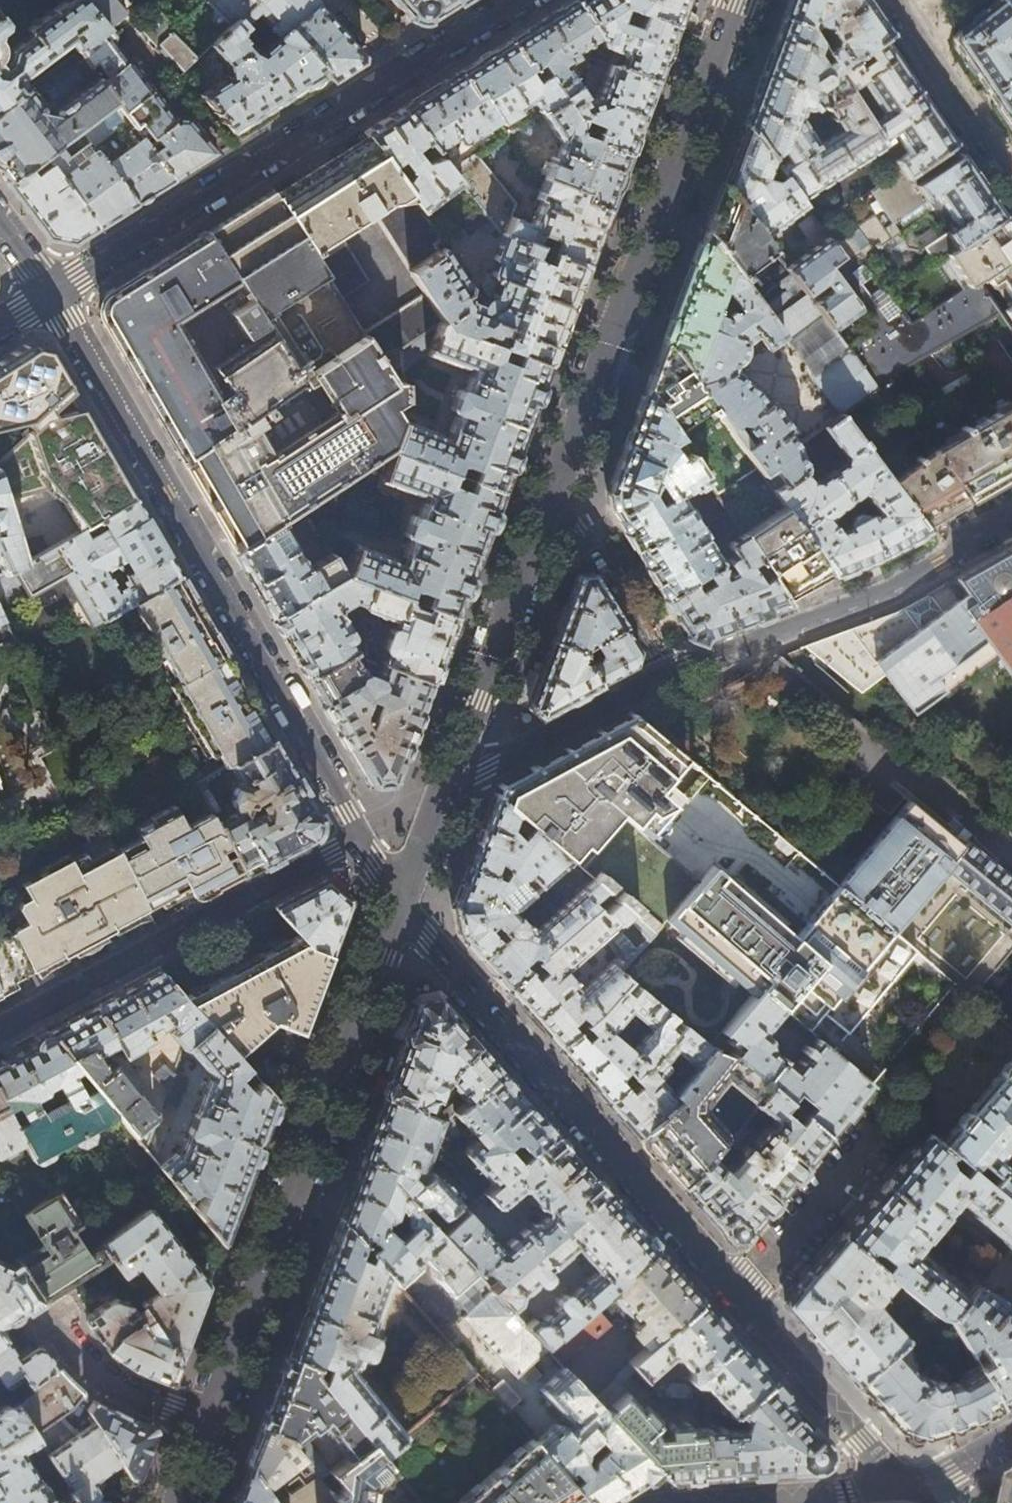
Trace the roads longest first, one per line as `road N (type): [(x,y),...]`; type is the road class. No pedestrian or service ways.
road 1 (residential): [(358,841),(51,291)]
road 2 (tertiary): [(204,1422),(402,900)]
road 3 (residential): [(514,0),(51,291)]
road 4 (tertiary): [(554,492),(737,0)]
road 5 (residential): [(737,1296),(402,900)]
road 6 (residential): [(358,841),(0,1032)]
road 7 (residential): [(665,674),(889,585),(1011,513)]
road 8 (tertiary): [(443,789),(554,492)]
road 9 (residential): [(920,1490),(867,1448),(737,1296)]
road 10 (residential): [(443,789),(665,674)]
road 11 (residential): [(737,1296),(878,1127)]
road 12 (residential): [(1011,181),(890,0)]
road 13 (residential): [(665,674),(554,492)]
road 14 (residential): [(204,1422),(115,1385),(53,1319)]
road 15 (tertiary): [(920,1490),(771,1502)]

